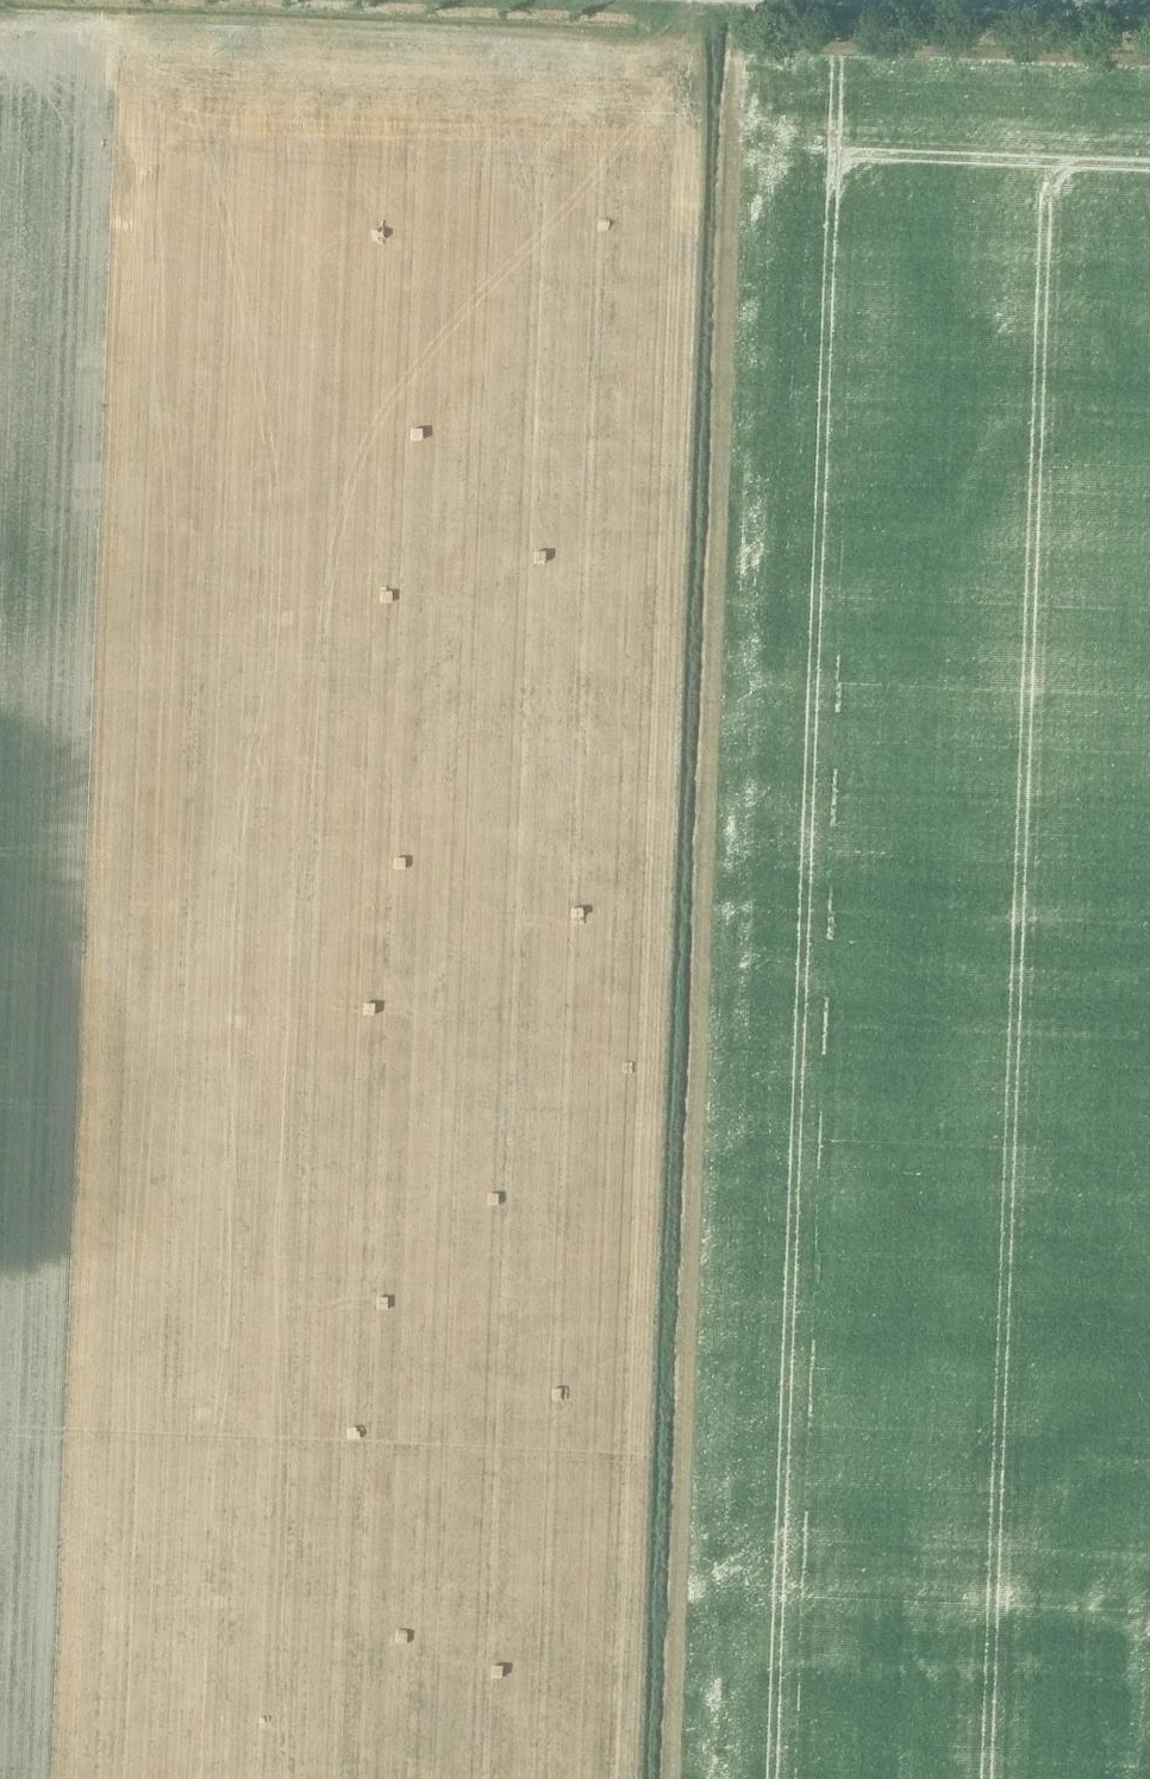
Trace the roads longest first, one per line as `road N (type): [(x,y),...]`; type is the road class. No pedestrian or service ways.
road 1 (unclassified): [(1149,9),(916,0)]

